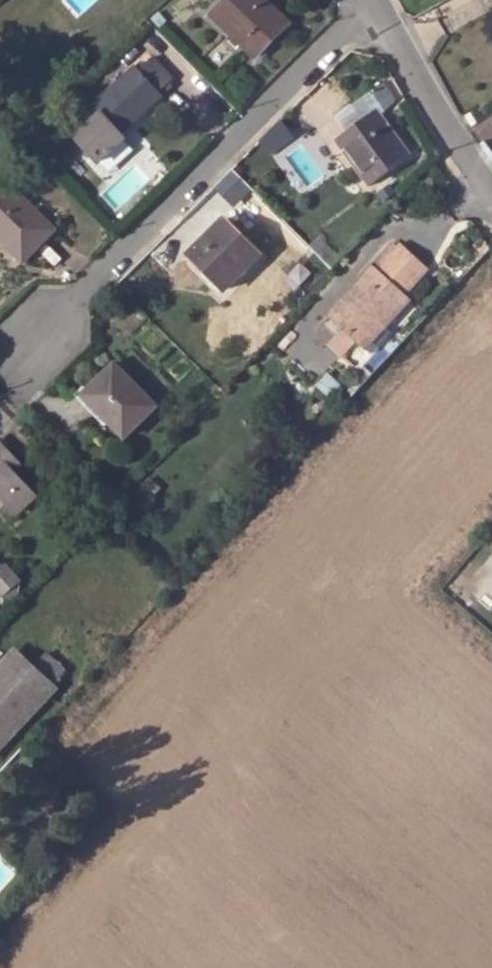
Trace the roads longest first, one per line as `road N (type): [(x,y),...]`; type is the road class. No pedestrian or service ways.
road 1 (residential): [(374,0),(19,364)]
road 2 (residential): [(491,197),(374,0)]

